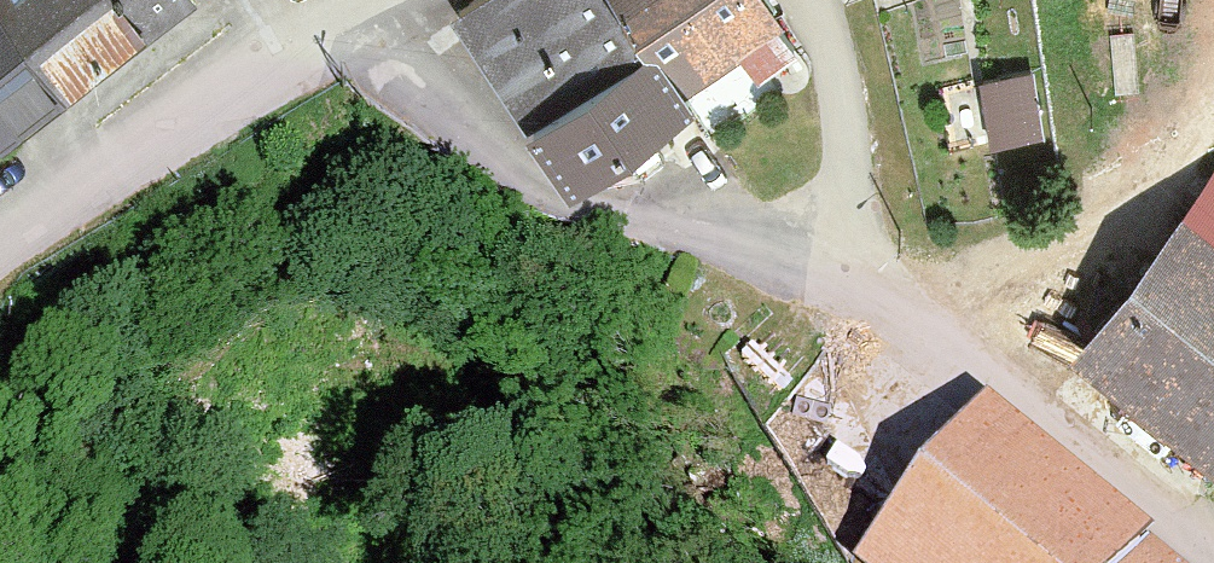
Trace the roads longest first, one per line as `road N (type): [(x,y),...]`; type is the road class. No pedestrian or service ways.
road 1 (residential): [(860,282),(569,197),(342,29)]
road 2 (residential): [(1213,558),(860,282)]
road 3 (residential): [(342,29),(0,241)]
road 4 (residential): [(860,282),(834,61),(811,0)]

